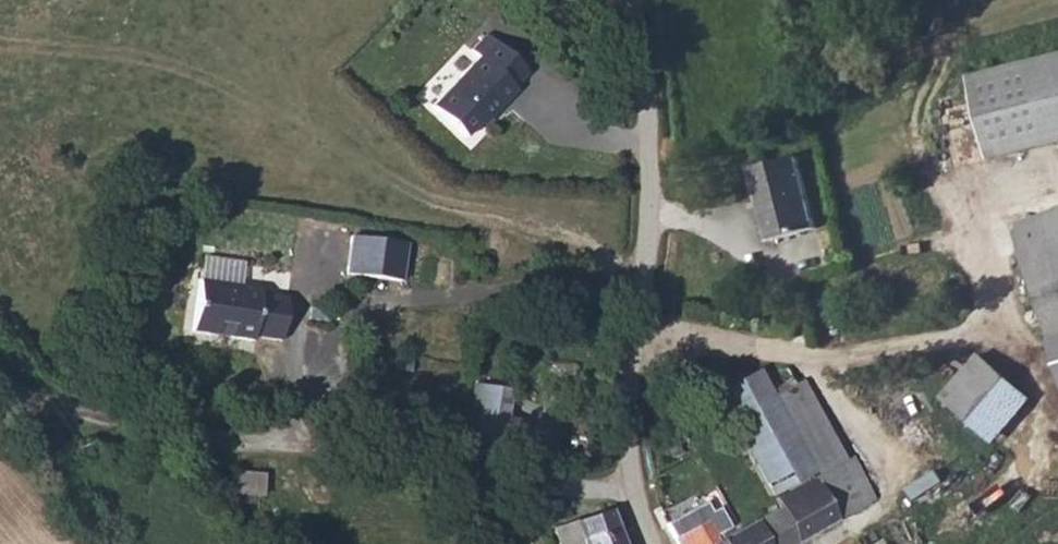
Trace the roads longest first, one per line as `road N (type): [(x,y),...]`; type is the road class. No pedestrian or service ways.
road 1 (track): [(0,379),(64,418),(346,452),(637,505)]
road 2 (unclassified): [(640,0),(649,221),(626,448),(652,543)]

